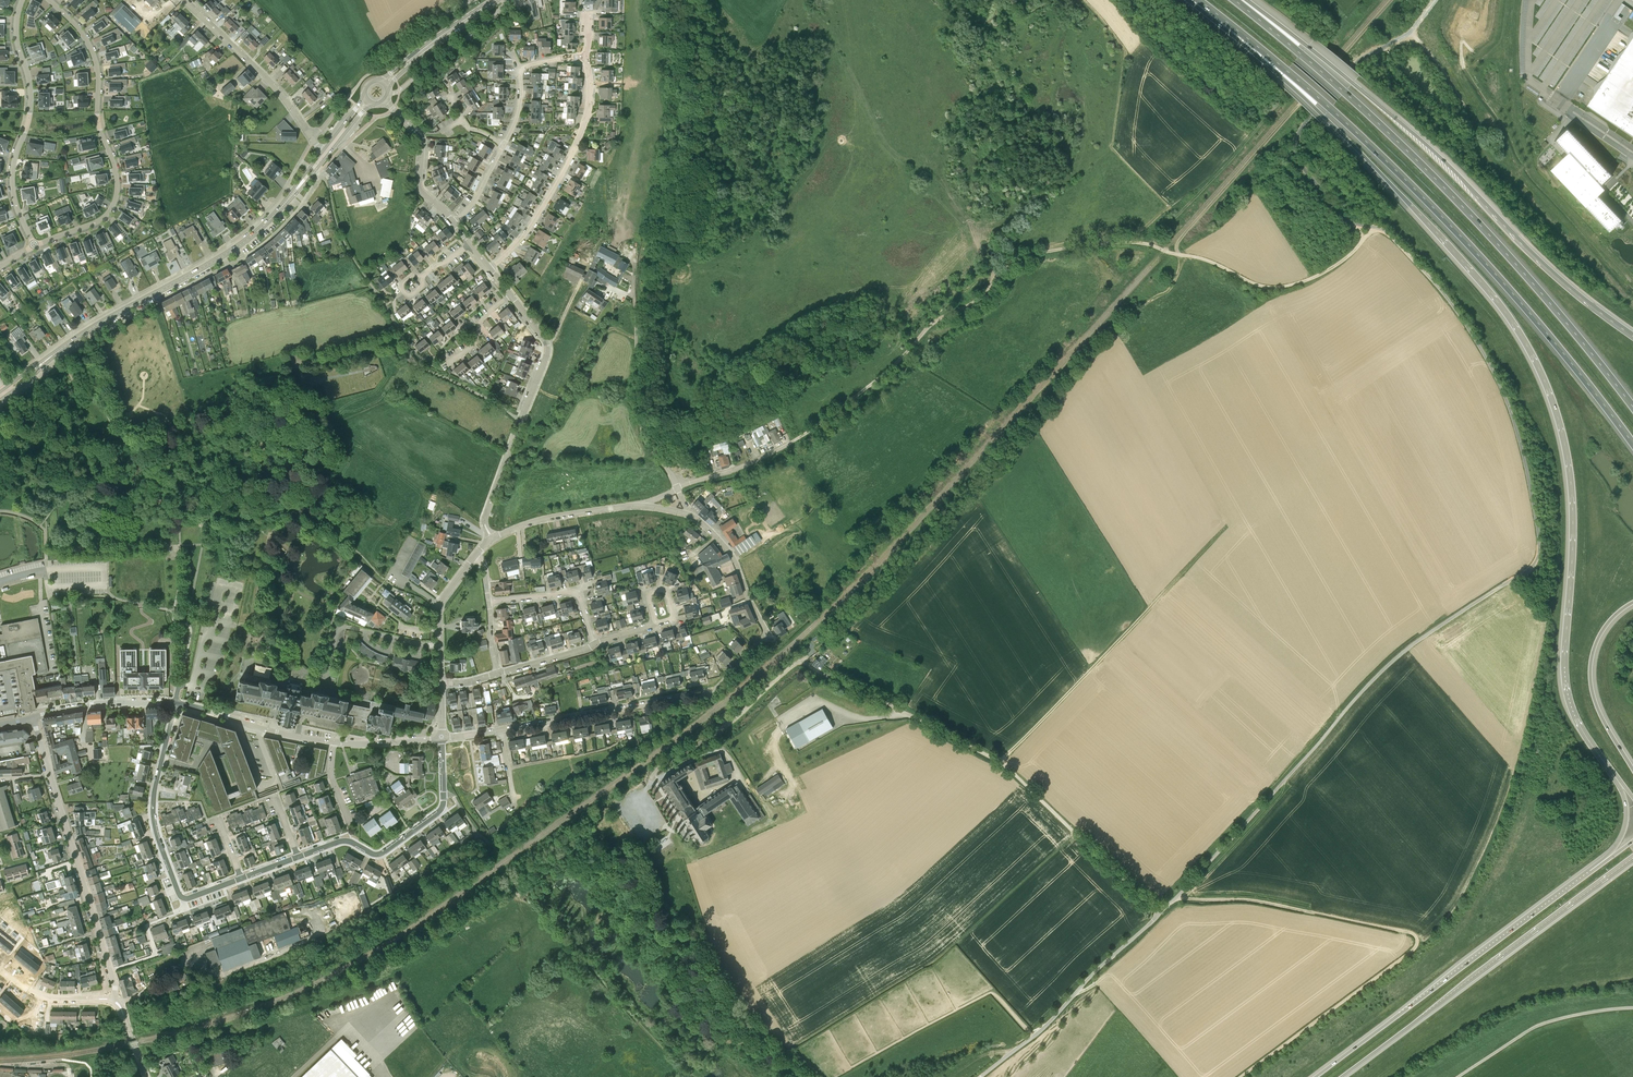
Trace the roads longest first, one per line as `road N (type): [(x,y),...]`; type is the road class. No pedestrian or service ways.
road 1 (motorway): [(1195,0),(1382,174),(1525,345),(1559,426),(1570,487),(1566,695),(1610,773)]
road 2 (unclassified): [(980,1076),(1048,1024),(1161,912),(1000,762),(801,660),(729,723)]
road 3 (motorway): [(1198,0),(1333,111),(1428,203),(1632,446)]
road 4 (motorway): [(1632,404),(1464,204),(1234,0)]
road 5 (motorway): [(1632,334),(1570,287),(1405,127),(1238,0)]
road 6 (track): [(1176,899),(1258,901),(1417,939),(1240,1076)]
road 7 (track): [(790,443),(883,374),(931,324),(977,301),(1008,264),(1052,250)]
road 8 (residential): [(47,0),(81,33),(94,60),(96,114),(115,194),(98,221),(32,244)]
road 9 (primary): [(1555,899),(1315,1076)]
road 10 (tertiary): [(280,209),(226,254),(53,355)]
road 11 (residential): [(441,738),(706,693)]
road 12 (residential): [(241,879),(182,899),(160,845),(154,793),(176,703)]
road 13 (residential): [(20,0),(14,31),(28,111),(10,180),(32,244)]
road 14 (residential): [(490,269),(541,212),(578,141),(590,103),(587,55)]
road 15 (residential): [(112,1000),(115,985),(50,774)]
road 16 (residential): [(706,693),(768,633),(731,554),(689,514)]
road 17 (track): [(1033,1037),(990,992),(853,1066)]
road 18 (unclassified): [(677,488),(643,433),(634,297)]
road 19 (track): [(1181,255),(1276,287),(1321,273),(1360,243)]
road 20 (unclassified): [(1457,1076),(1535,1027),(1632,1008)]
road 21 (motorway): [(1632,769),(1602,718),(1591,673),(1601,632),(1632,603)]
road 22 (trunk): [(1482,973),(1632,860)]
road 23 (tertiary): [(184,0),(276,88),(311,136)]
road 24 (track): [(1126,632),(1000,762)]
road 25 (residential): [(443,794),(440,811),(381,854),(343,841),(298,857)]
road 26 (primary): [(1342,1076),(1482,973)]
road 27 (residential): [(333,743),(176,703)]
road 28 (unclassified): [(389,94),(509,0)]
road 29 (residential): [(493,539),(545,518),(640,505)]
road 30 (residential): [(32,719),(107,702),(176,703)]
road 31 (residential): [(520,421),(547,349),(510,295)]
road 32 (residential): [(595,644),(573,592),(488,602)]
road 33 (tertiary): [(388,88),(499,0)]
road 34 (residential): [(453,224),(420,188),(419,134),(393,108)]
road 35 (residential): [(440,683),(438,605),(474,557)]
road 36 (tertiary): [(490,0),(379,79)]
road 37 (track): [(1052,250),(1133,243),(1181,255)]
road 38 (residential): [(493,539),(486,514),(520,421)]
road 39 (unclassified): [(520,421),(413,362)]
road 40 (residential): [(677,488),(790,443)]
road 41 (residential): [(112,1000),(46,998),(0,971)]

